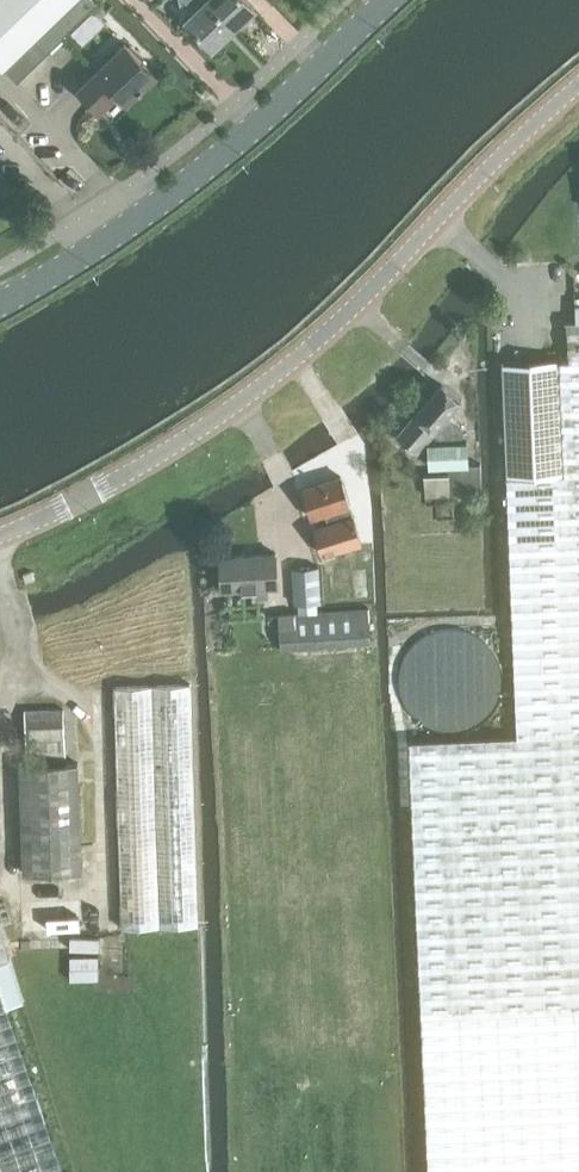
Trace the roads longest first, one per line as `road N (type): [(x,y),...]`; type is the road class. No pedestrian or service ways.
road 1 (tertiary): [(0,533),(45,518),(225,413),(358,306),(470,180),(578,86)]
road 2 (secondary): [(0,299),(131,220),(387,0)]

